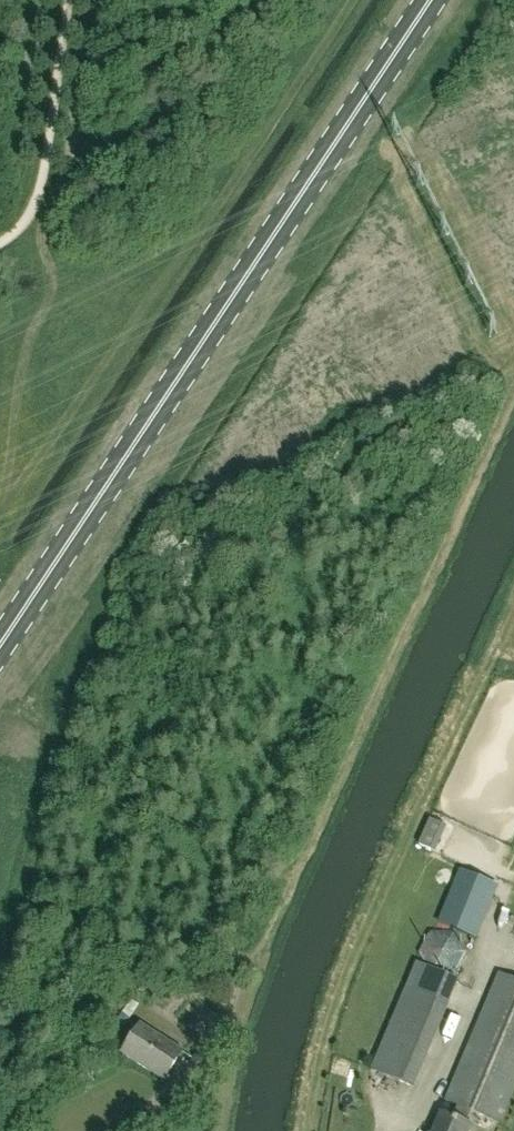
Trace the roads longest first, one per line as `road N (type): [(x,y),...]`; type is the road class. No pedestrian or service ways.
road 1 (primary): [(0,639),(418,0)]

